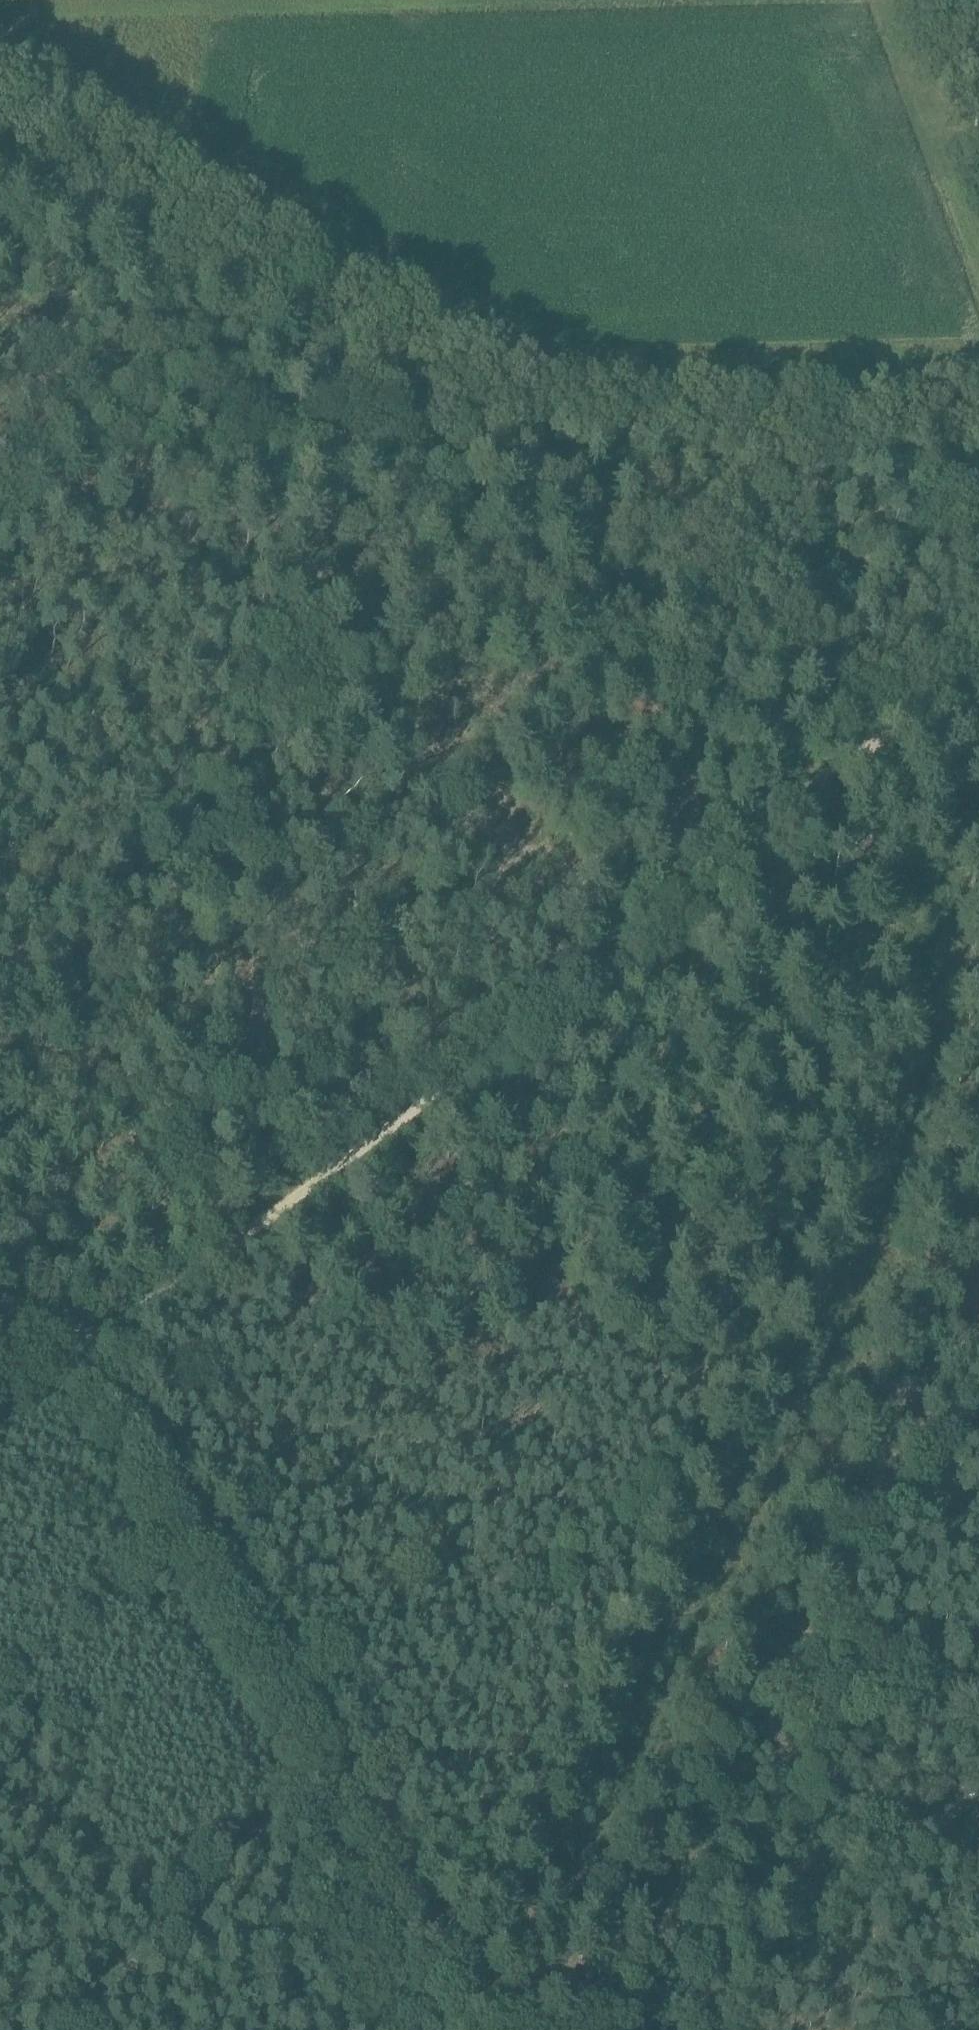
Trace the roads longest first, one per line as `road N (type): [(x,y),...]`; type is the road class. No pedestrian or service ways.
road 1 (track): [(79,1346),(482,1054),(602,956),(810,756)]
road 2 (track): [(810,756),(168,348)]
road 3 (track): [(338,1754),(0,1198)]
road 4 (track): [(338,1754),(62,2029)]
road 5 (track): [(507,2029),(338,1754)]
road 6 (track): [(168,348),(0,476)]
road 7 (track): [(168,348),(0,237)]
road 8 (track): [(810,756),(961,696)]

